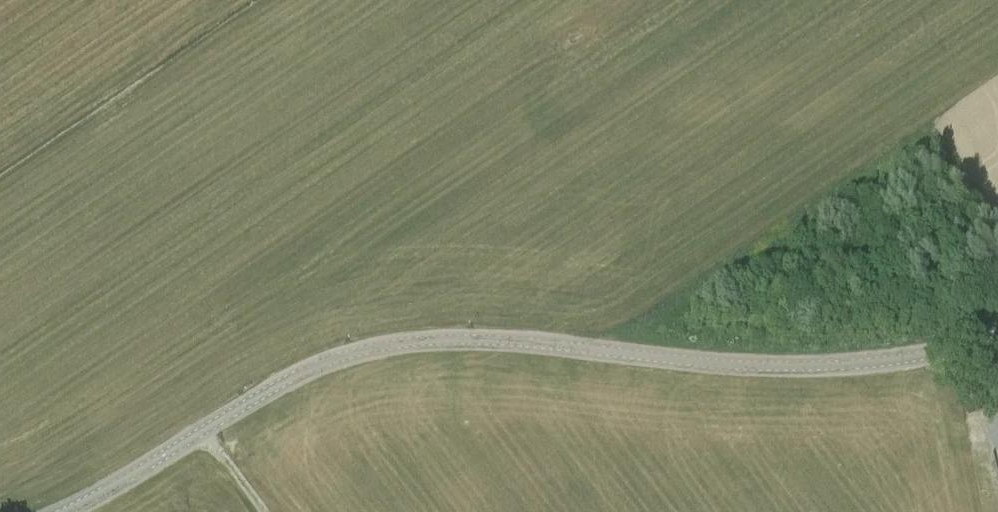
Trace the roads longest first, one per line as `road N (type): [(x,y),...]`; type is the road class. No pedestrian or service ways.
road 1 (tertiary): [(64,511),(329,361),(393,342),(465,340),(805,369),(997,339)]

